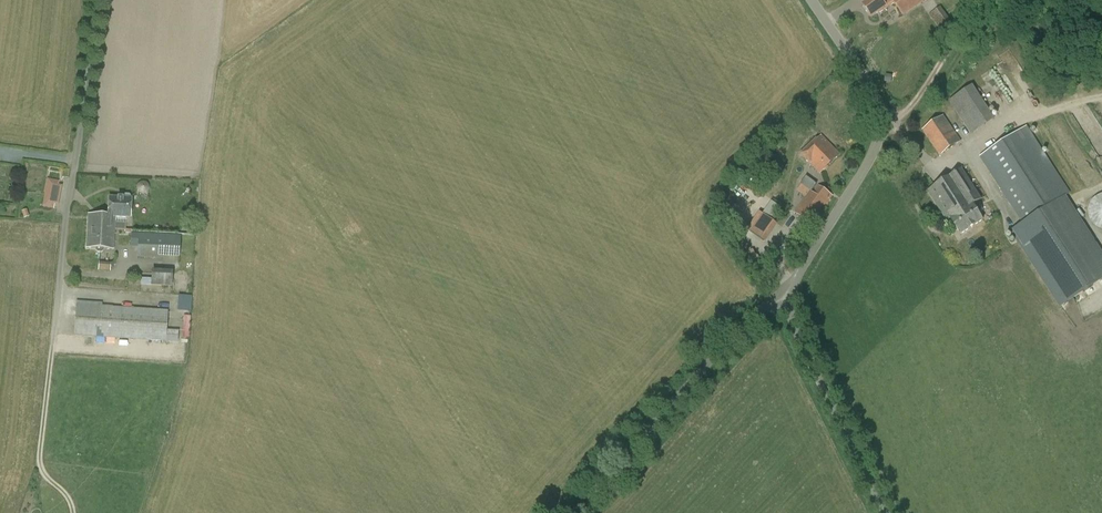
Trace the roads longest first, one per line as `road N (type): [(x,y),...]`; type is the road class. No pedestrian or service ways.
road 1 (unclassified): [(778,294),(867,167),(885,124),(812,0)]
road 2 (unclassified): [(93,0),(54,334)]
road 3 (unclassified): [(573,512),(778,294)]
road 4 (unclassified): [(885,512),(778,294)]
road 5 (track): [(73,512),(40,464),(54,334)]
road 6 (track): [(885,124),(911,107),(976,0)]

